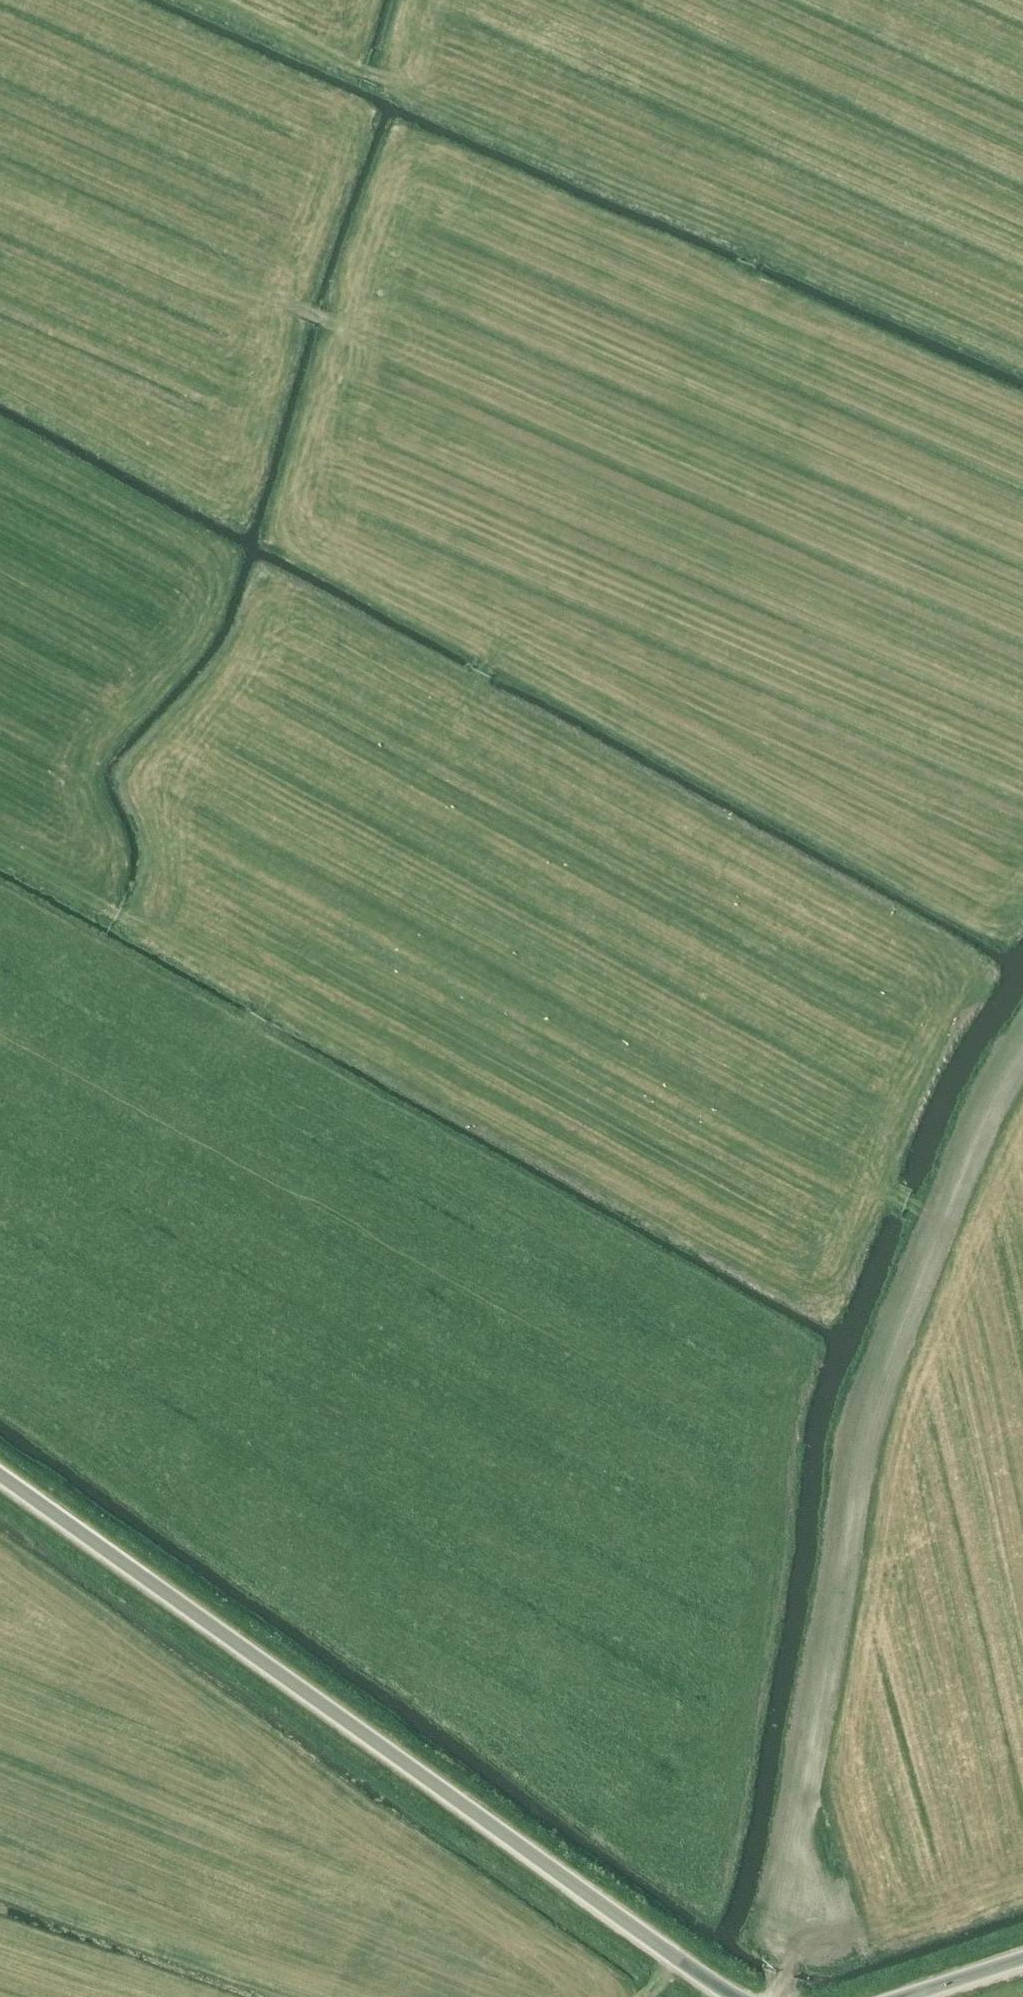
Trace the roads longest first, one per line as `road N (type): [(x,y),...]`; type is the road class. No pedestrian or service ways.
road 1 (unclassified): [(734,1996),(0,1477)]
road 2 (unclassified): [(1022,1959),(903,1996)]

